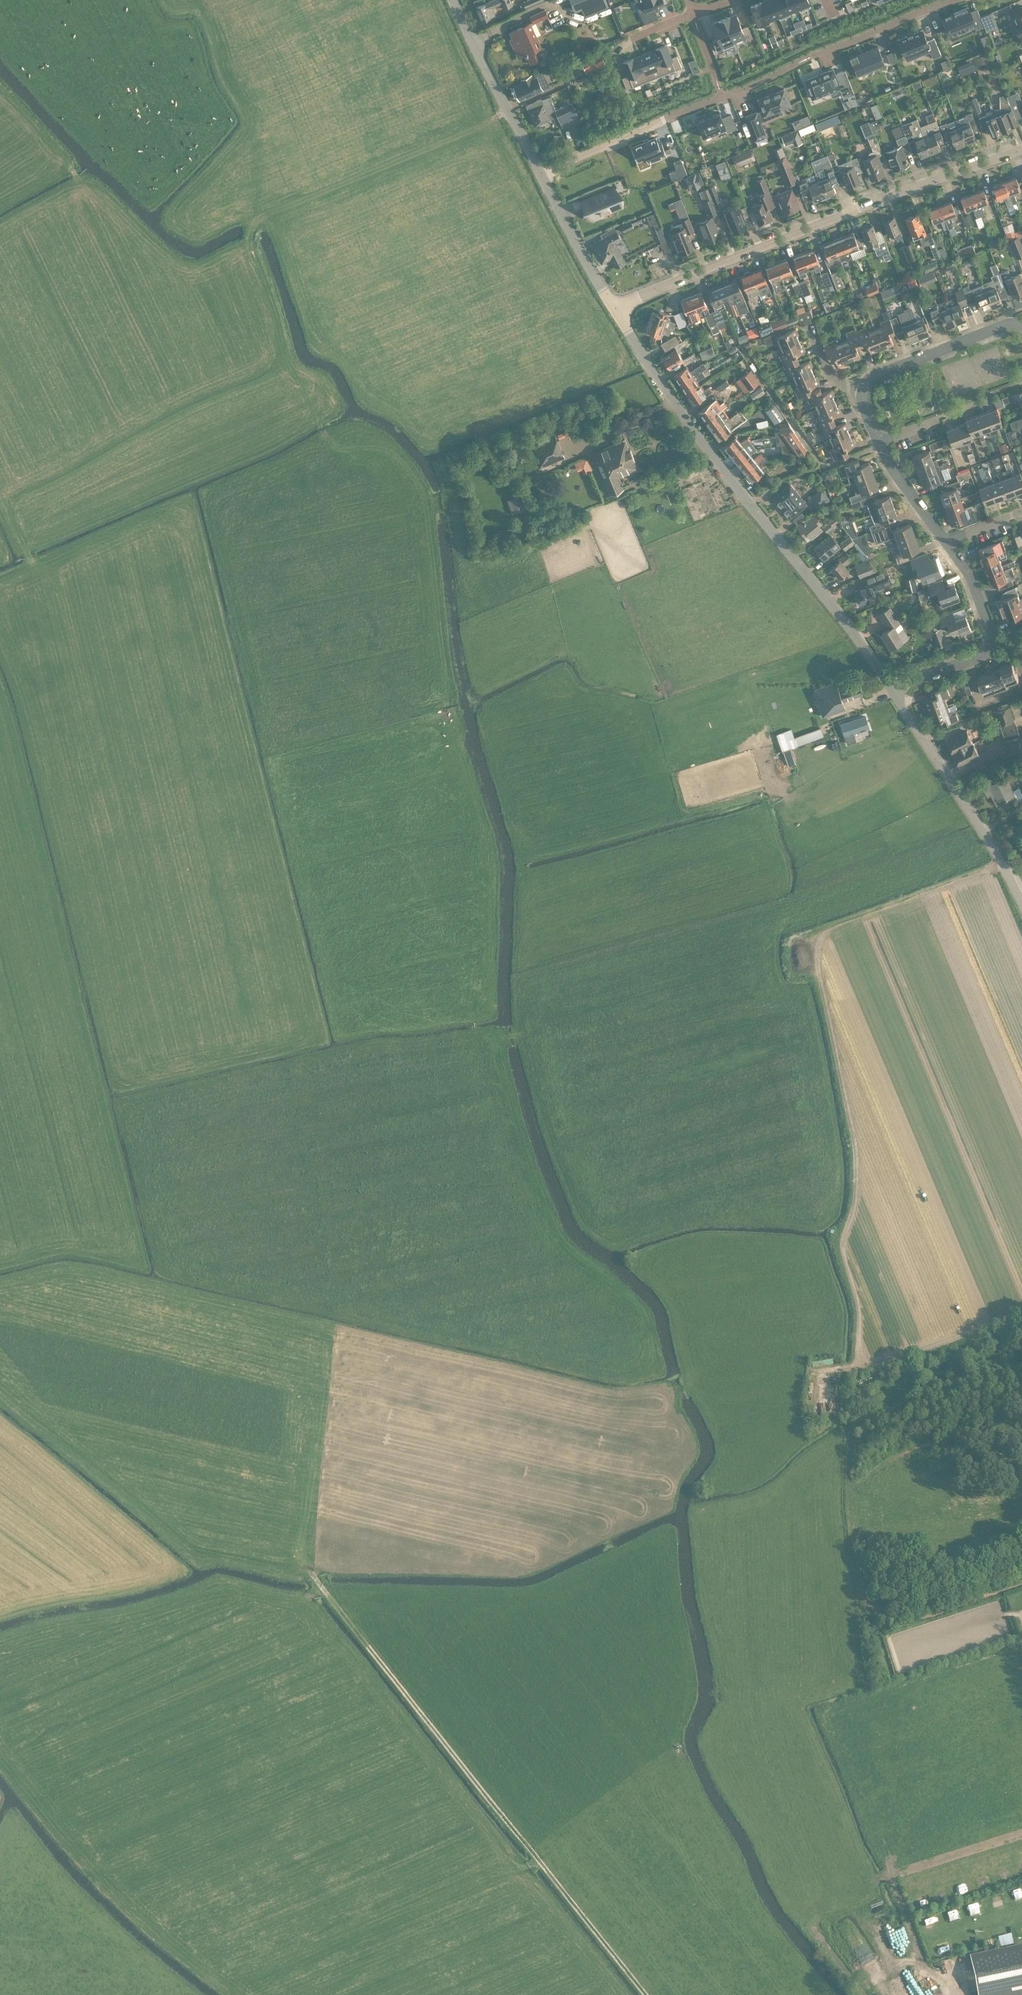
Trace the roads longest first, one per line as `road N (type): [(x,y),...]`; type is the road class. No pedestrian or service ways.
road 1 (track): [(307,1544),(320,1593),(646,1994)]
road 2 (unclassified): [(890,687),(726,477),(613,306)]
road 3 (residential): [(537,172),(947,0)]
road 4 (unclassified): [(613,306),(1021,151)]
road 5 (track): [(0,575),(29,561),(13,533),(12,501),(262,376),(282,348)]
road 6 (track): [(282,348),(247,244),(254,222),(507,115)]
road 7 (unclassified): [(1021,904),(890,687)]
road 8 (track): [(1021,1584),(906,1624),(862,1596),(856,1530)]
road 9 (track): [(820,1400),(820,1374),(903,1357),(1021,1311)]
road 10 (unclassified): [(890,687),(985,646),(984,610),(944,540)]
road 11 (unclassified): [(537,172),(454,0)]
road 12 (unclassified): [(846,382),(1021,316)]
road 13 (unclassified): [(877,442),(1021,382)]
road 14 (unclassified): [(613,306),(537,172)]

